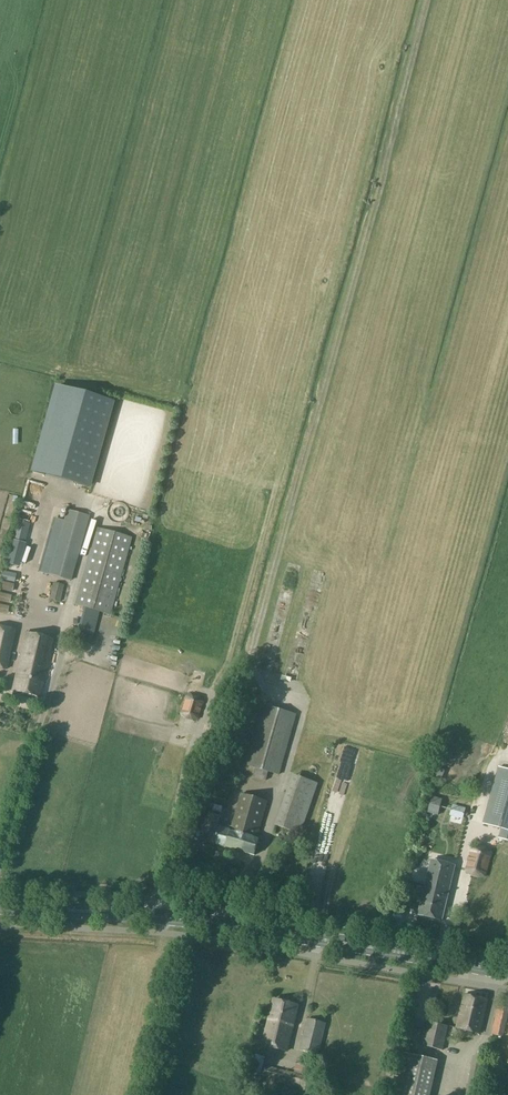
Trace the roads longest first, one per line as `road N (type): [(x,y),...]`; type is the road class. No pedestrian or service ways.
road 1 (primary): [(507,973),(229,925),(0,907)]

